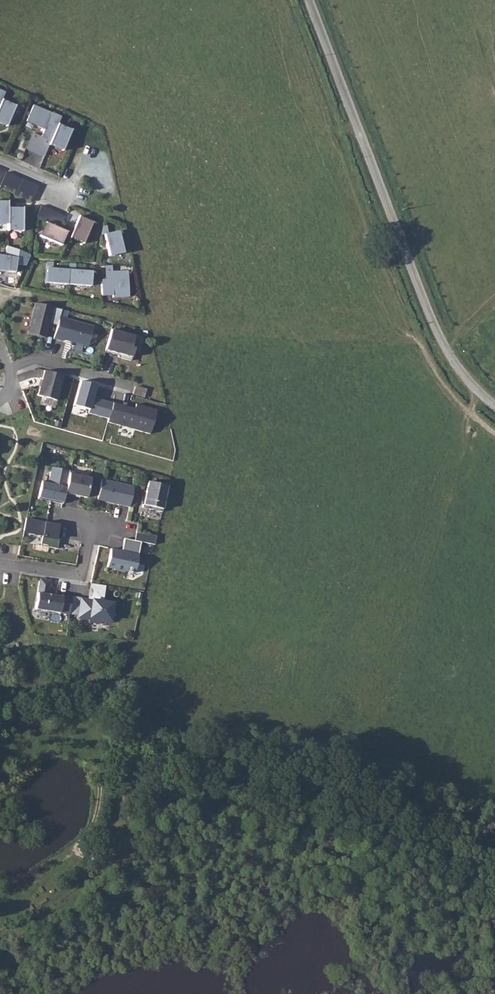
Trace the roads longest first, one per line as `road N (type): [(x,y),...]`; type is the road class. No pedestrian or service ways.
road 1 (unclassified): [(306,0),(438,344),(494,405)]
road 2 (track): [(304,41),(422,343),(444,385),(494,429)]
road 3 (residential): [(0,562),(82,574),(95,526)]

